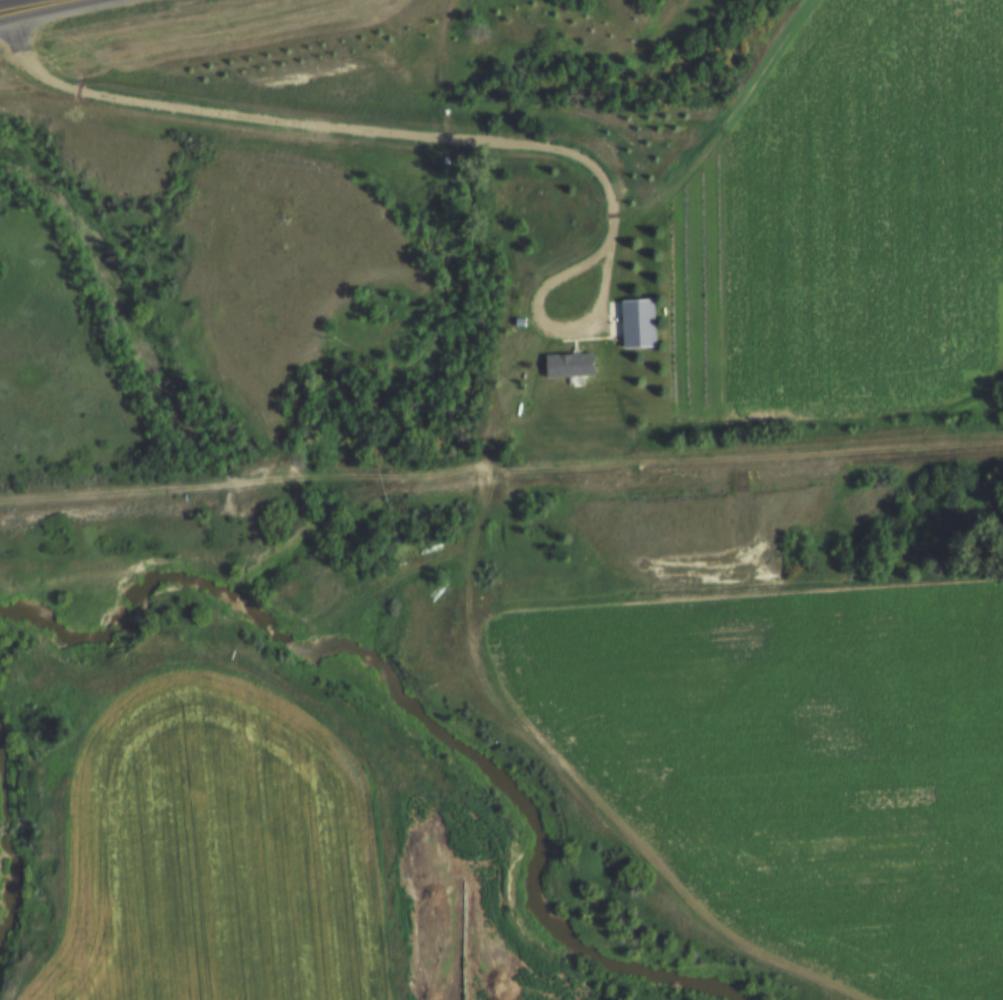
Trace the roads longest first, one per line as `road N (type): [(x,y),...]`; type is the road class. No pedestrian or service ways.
road 1 (track): [(32,999),(79,931),(83,782),(101,723),(120,699),(170,684),(206,685),(246,702),(365,782)]
road 2 (track): [(607,251),(750,87),(811,0)]

